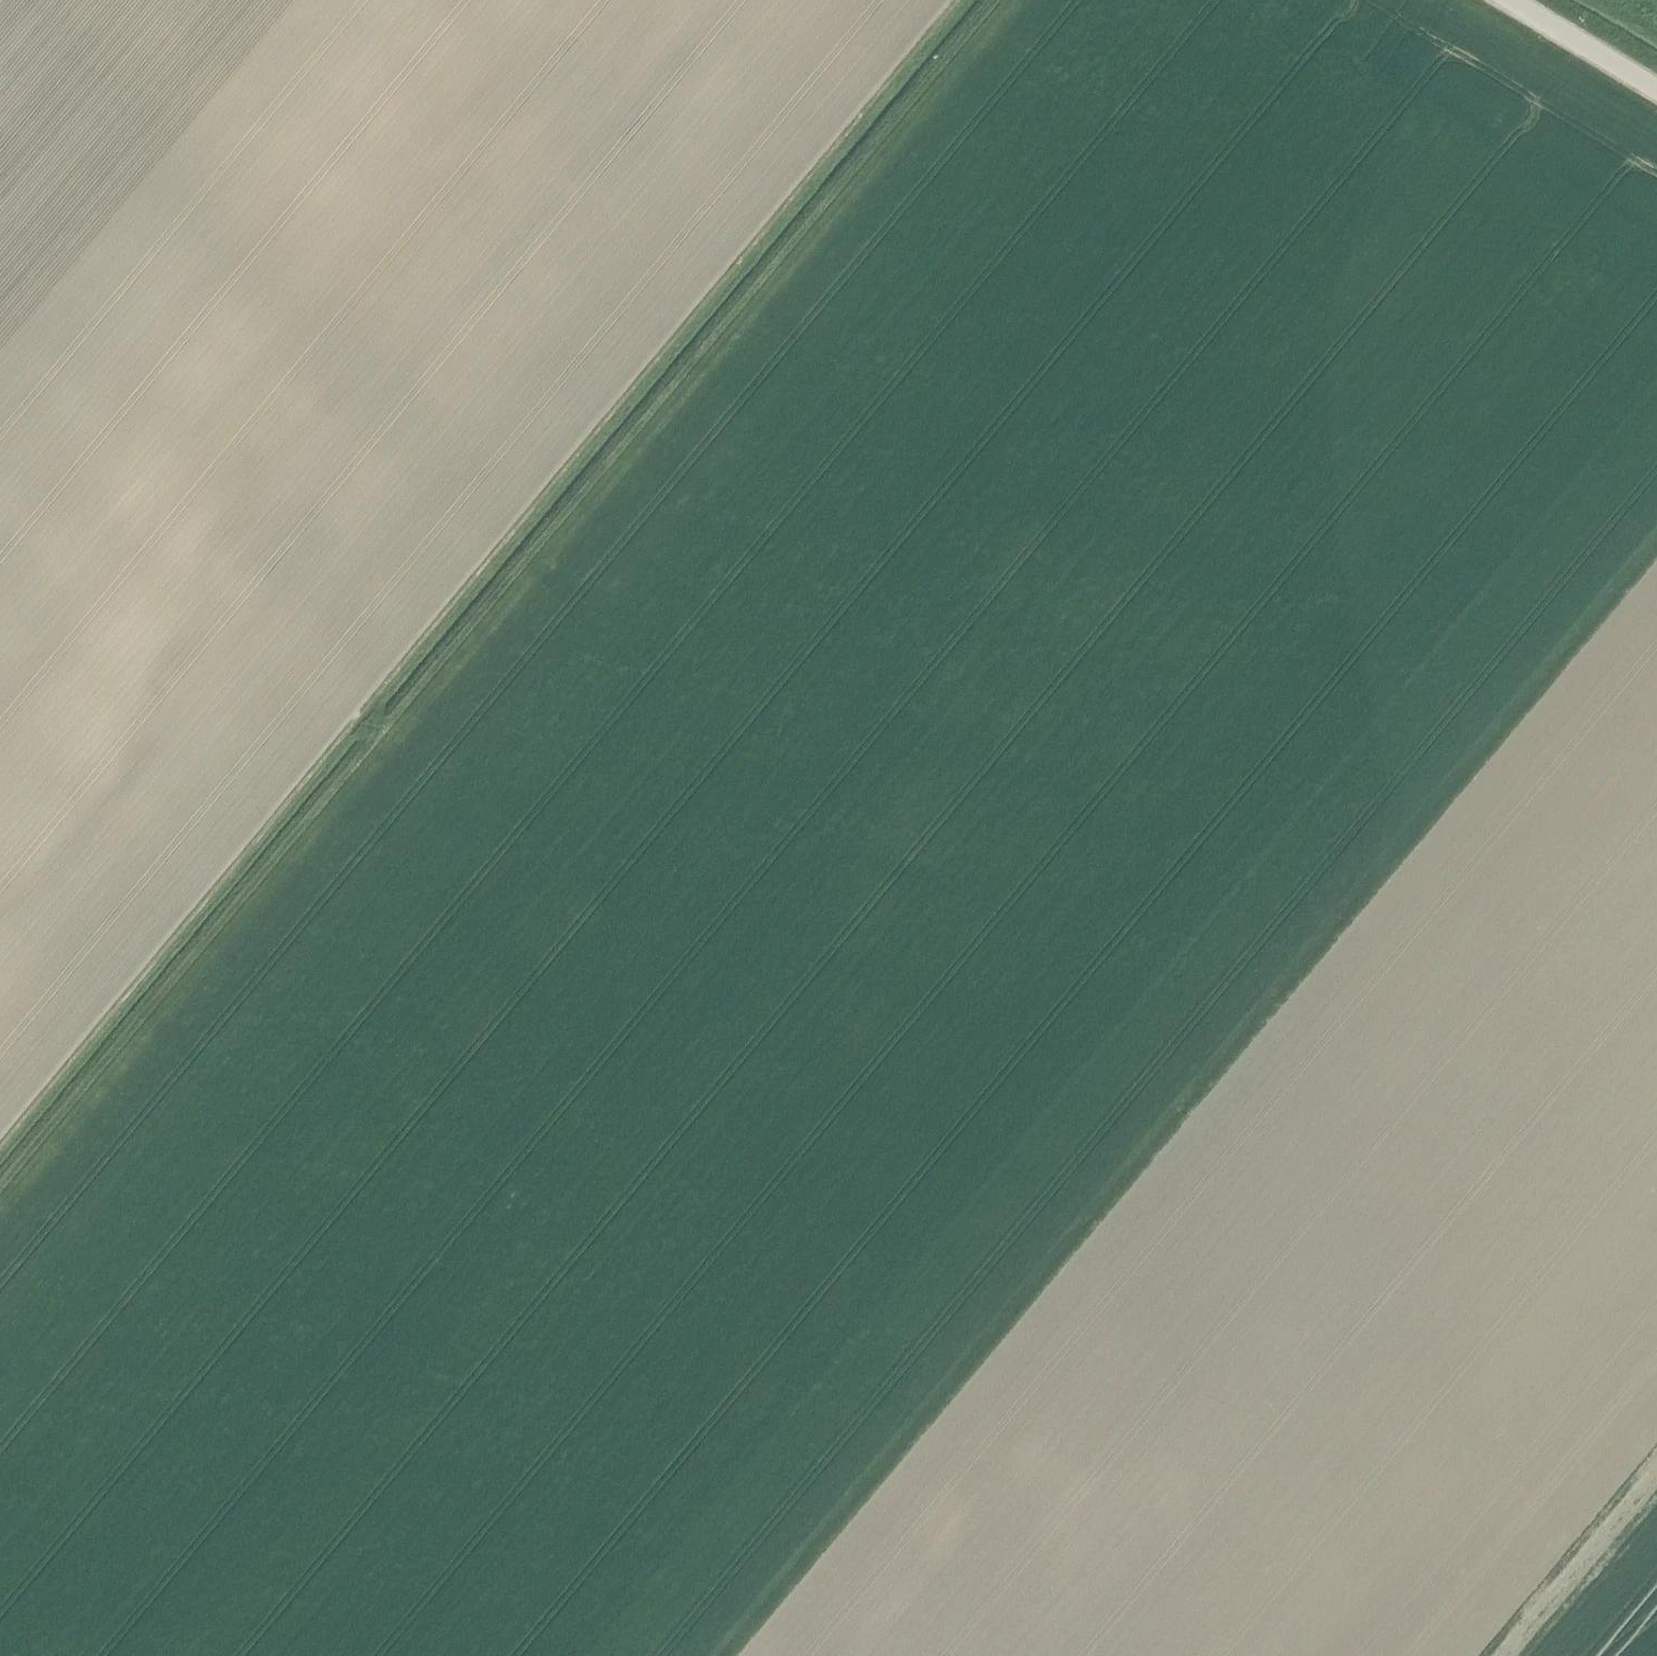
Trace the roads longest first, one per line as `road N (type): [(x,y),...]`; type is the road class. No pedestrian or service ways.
road 1 (tertiary): [(1656,94),(1510,0)]

